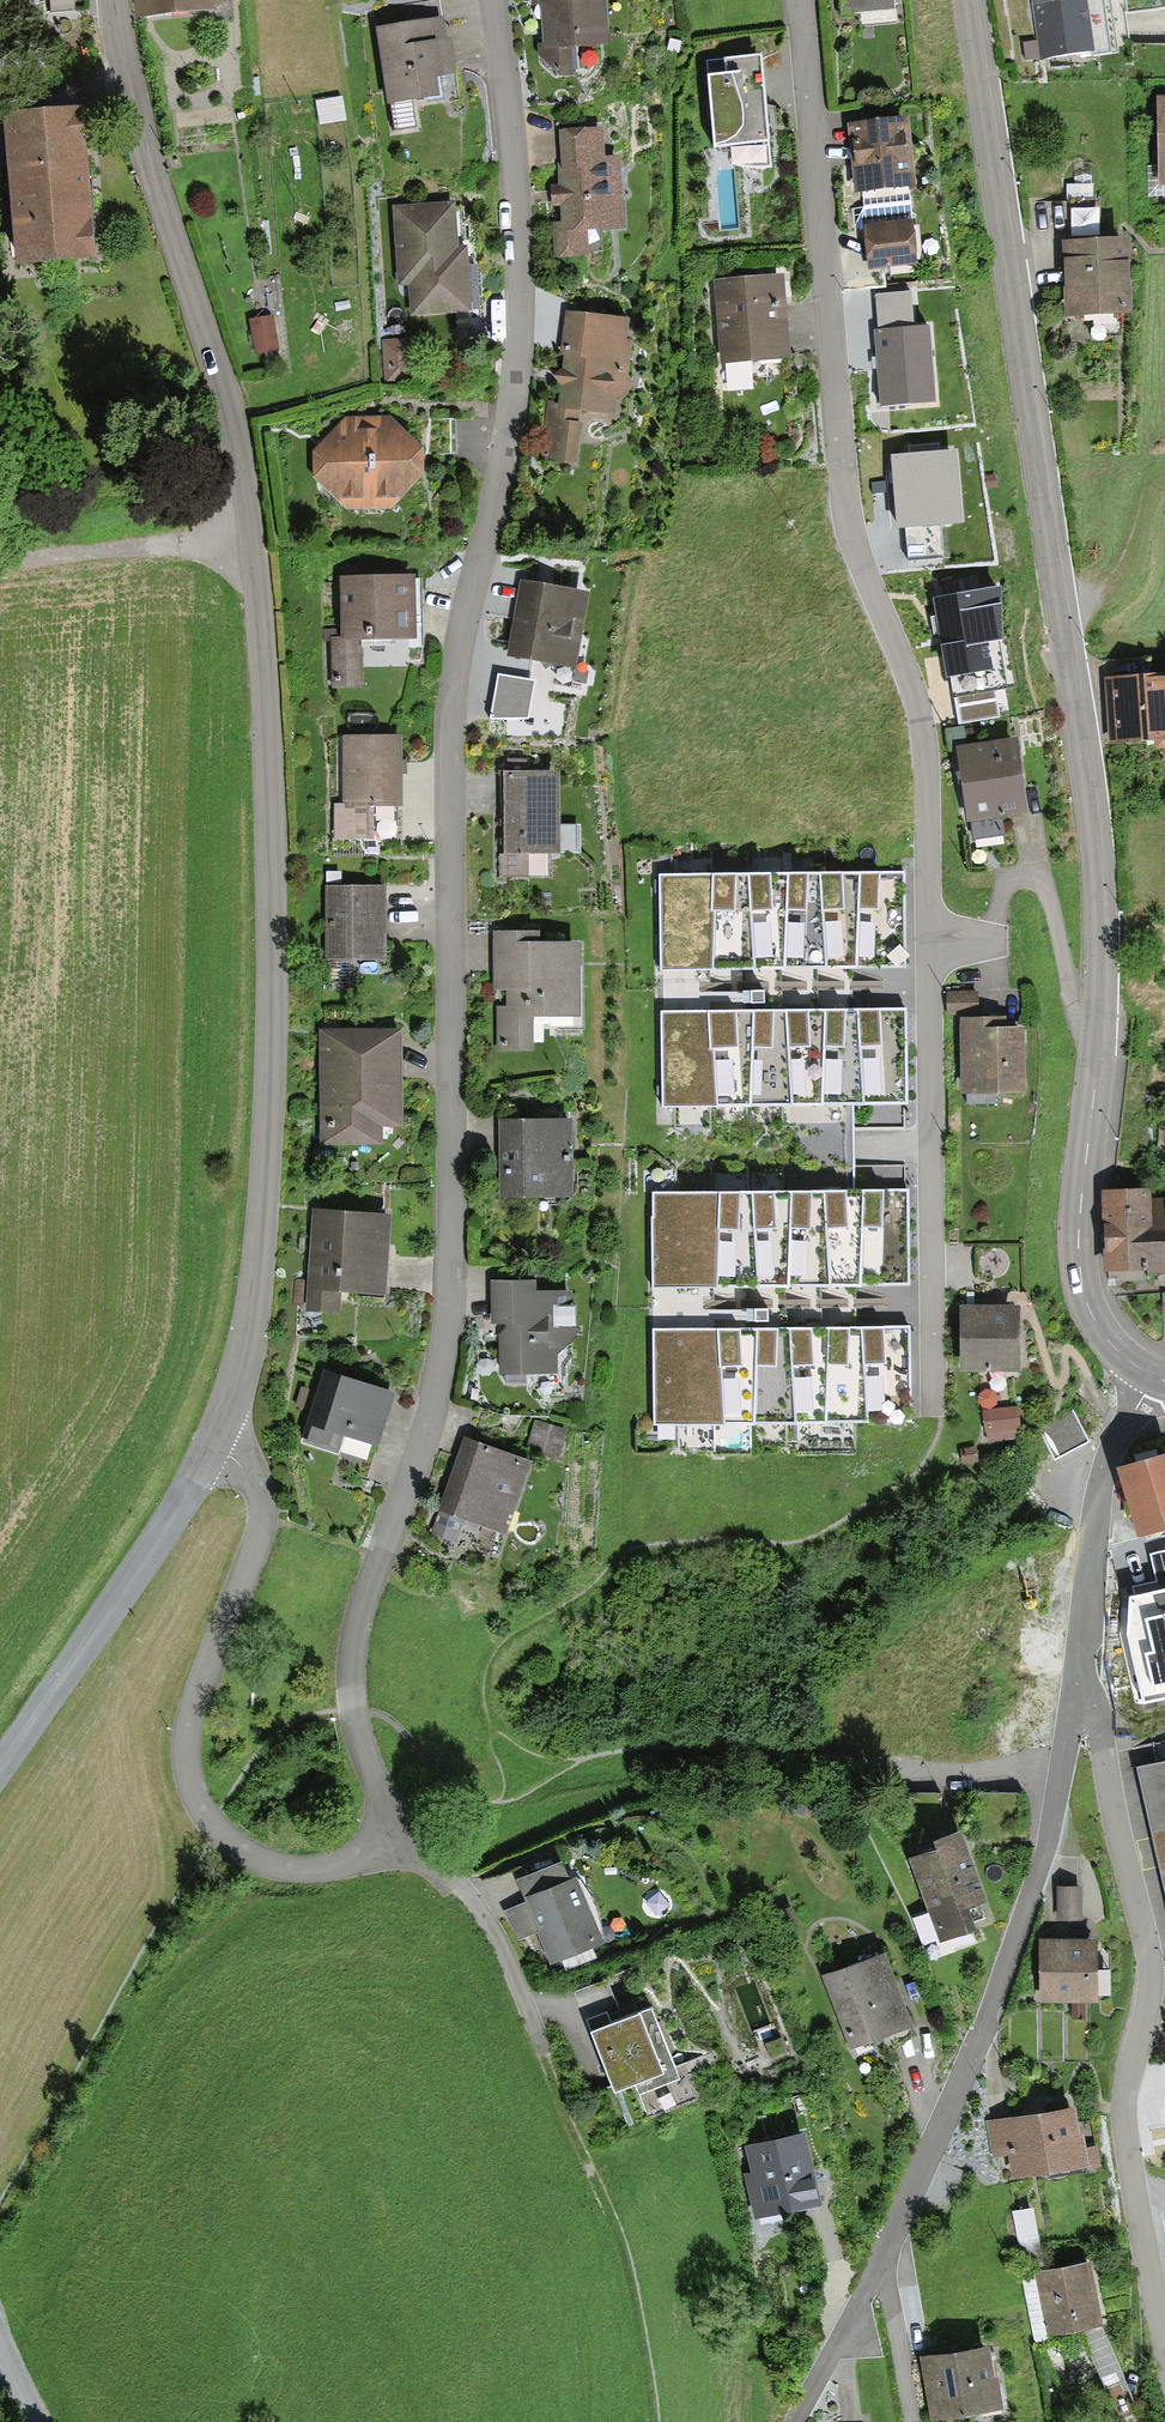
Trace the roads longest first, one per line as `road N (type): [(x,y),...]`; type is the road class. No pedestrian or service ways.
road 1 (residential): [(381,1834),(347,1667),(367,1574),(432,1409),(451,1300),(442,706),(506,459),(523,298),(511,118),(492,0)]
road 2 (tertiary): [(111,0),(116,49),(242,475),(265,736),(266,1146),(248,1329),(215,1444)]
road 3 (residential): [(799,0),(845,510),(927,752),(929,1176),(940,1411)]
road 4 (tertiary): [(966,0),(1094,837),(1100,970),(1074,1252),(1081,1303),(1137,1371)]
road 5 (residential): [(1076,1676),(1056,1815),(880,2271),(908,2421)]
road 6 (residential): [(1164,2380),(1119,2109),(1143,1993),(1143,1942),(1076,1676)]
road 7 (residential): [(215,1444),(239,1457),(254,1491),(253,1552),(183,1736),(186,1792),(231,1845),(291,1871),(358,1860),(381,1834)]
road 8 (residential): [(381,1834),(449,1878),(479,1910),(582,2149)]
road 9 (tertiary): [(215,1444),(0,1759)]
road 10 (residential): [(1137,1371),(1092,1521),(1076,1676)]
road 11 (track): [(582,2149),(619,2231),(651,2421)]
road 12 (track): [(1060,608),(1108,586),(1156,475)]

